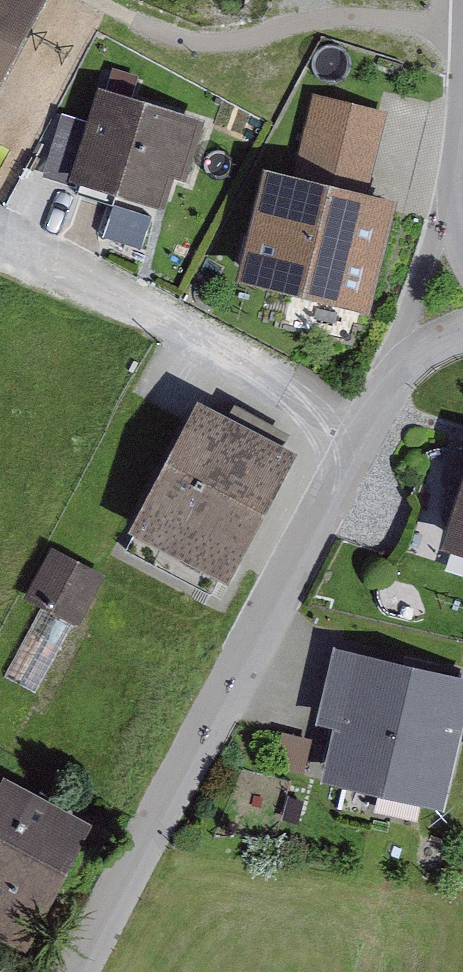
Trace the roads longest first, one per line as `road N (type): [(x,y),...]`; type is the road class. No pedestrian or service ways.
road 1 (residential): [(79,971),(384,396),(408,363),(462,334)]

